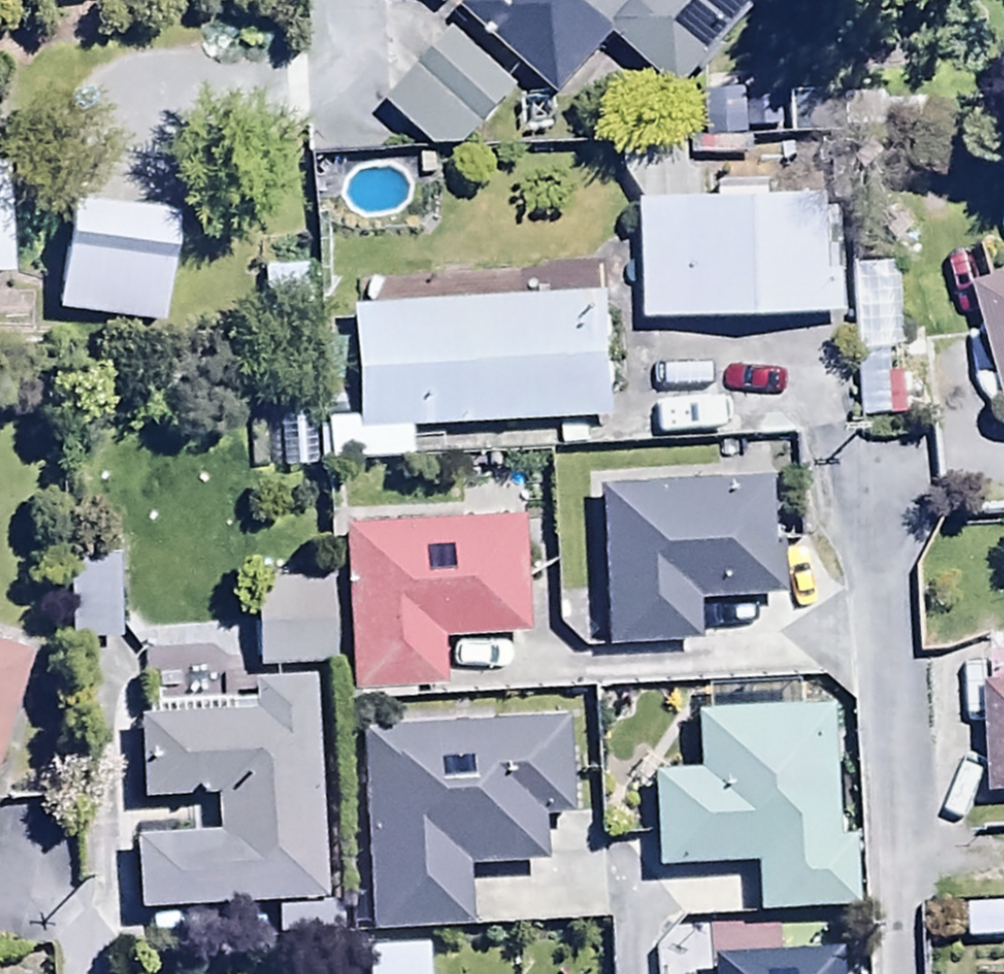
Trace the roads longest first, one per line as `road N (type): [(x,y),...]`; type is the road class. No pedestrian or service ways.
road 1 (residential): [(901,973),(866,534),(871,457),(934,404)]

